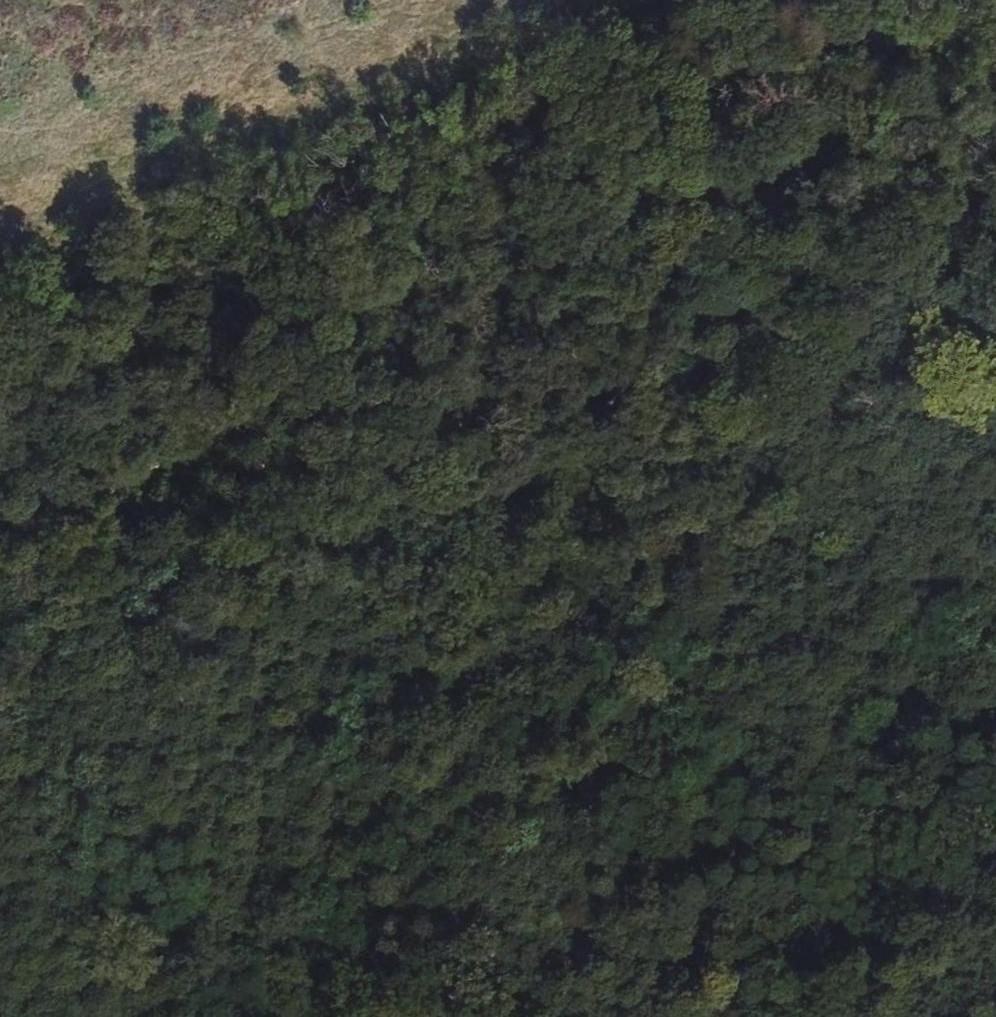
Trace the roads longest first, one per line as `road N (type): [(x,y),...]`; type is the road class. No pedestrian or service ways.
road 1 (track): [(0,596),(136,470),(180,457),(296,471),(368,471),(412,460),(504,393),(613,330),(701,207),(852,193),(995,224)]
road 2 (track): [(995,994),(859,945),(804,936),(723,949),(573,1002),(483,1016)]

